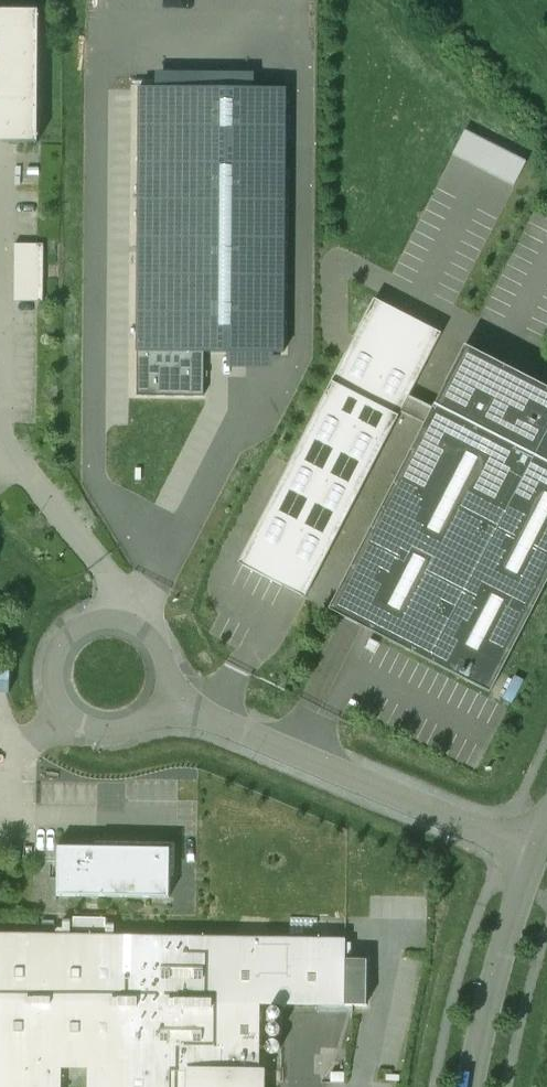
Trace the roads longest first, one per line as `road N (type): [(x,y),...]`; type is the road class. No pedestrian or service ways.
road 1 (unclassified): [(535,854),(162,698)]
road 2 (unclassified): [(162,698),(165,661),(145,629),(111,616),(67,632),(50,665),(56,702),(82,727),(119,732)]
road 3 (unclassified): [(473,1086),(499,964),(535,854)]

